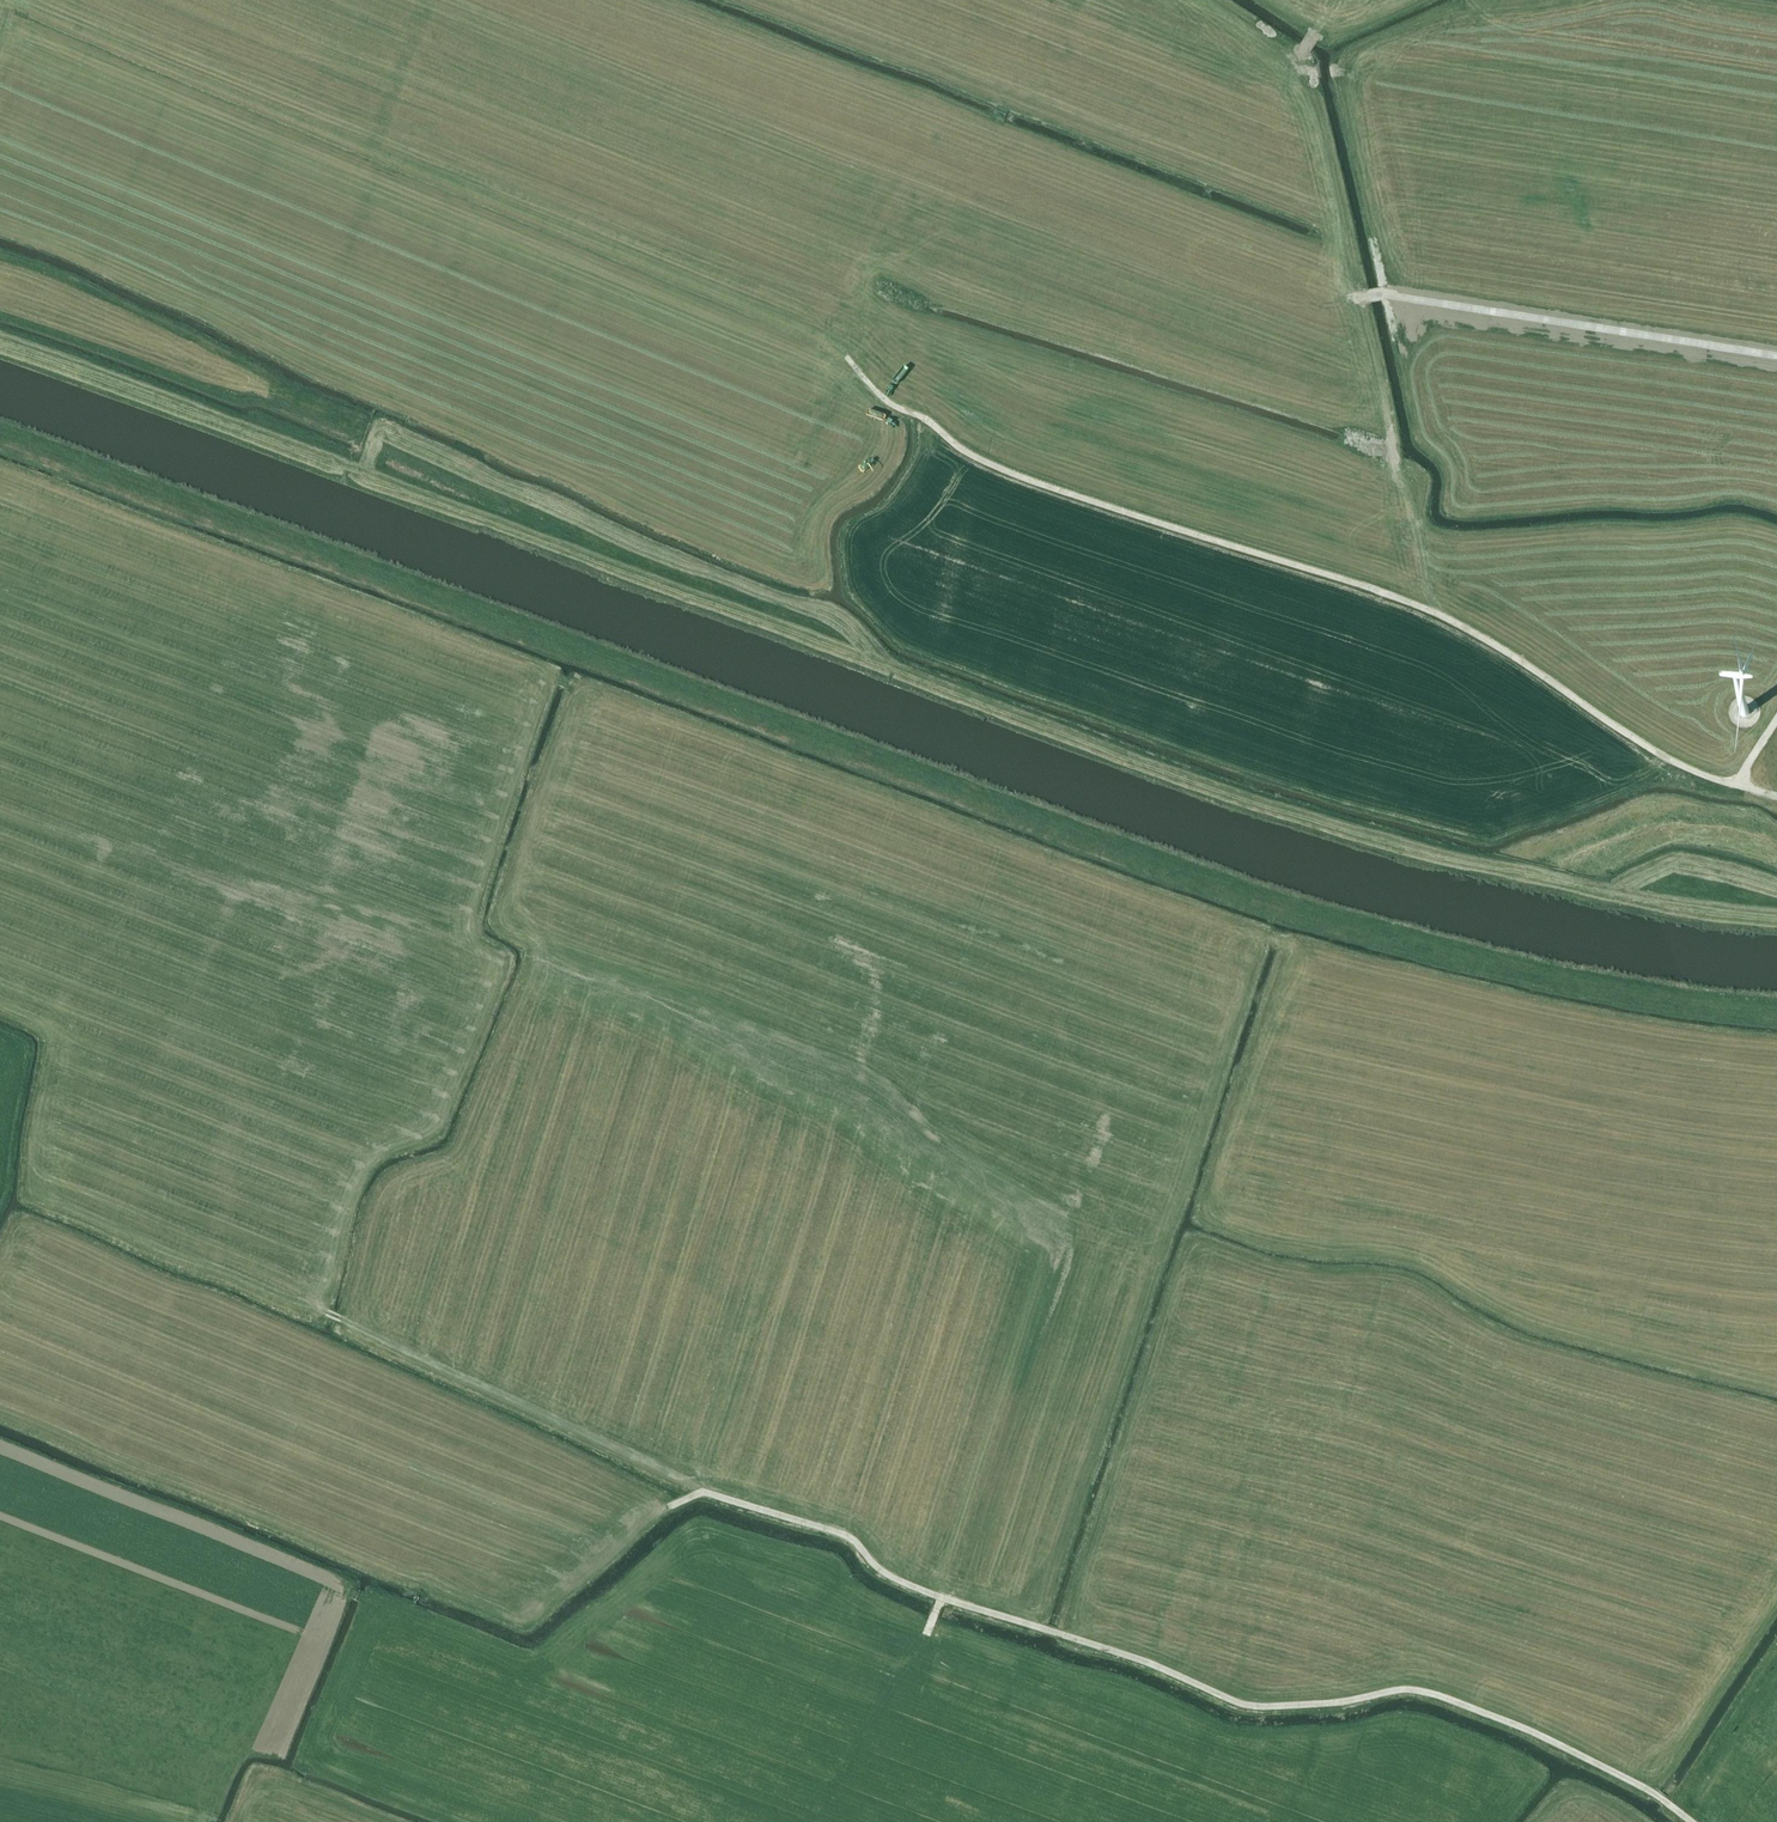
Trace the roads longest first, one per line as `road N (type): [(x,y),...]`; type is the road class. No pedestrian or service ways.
road 1 (track): [(1691,1821),(1651,1791),(1539,1734),(1436,1694),(1401,1689),(1256,1708),(1148,1662),(939,1598),(884,1574),(856,1540),(839,1533),(704,1492),(669,1509)]
road 2 (track): [(847,358),(881,396),(983,462),(1419,607),(1510,655),(1658,755),(1776,796)]

